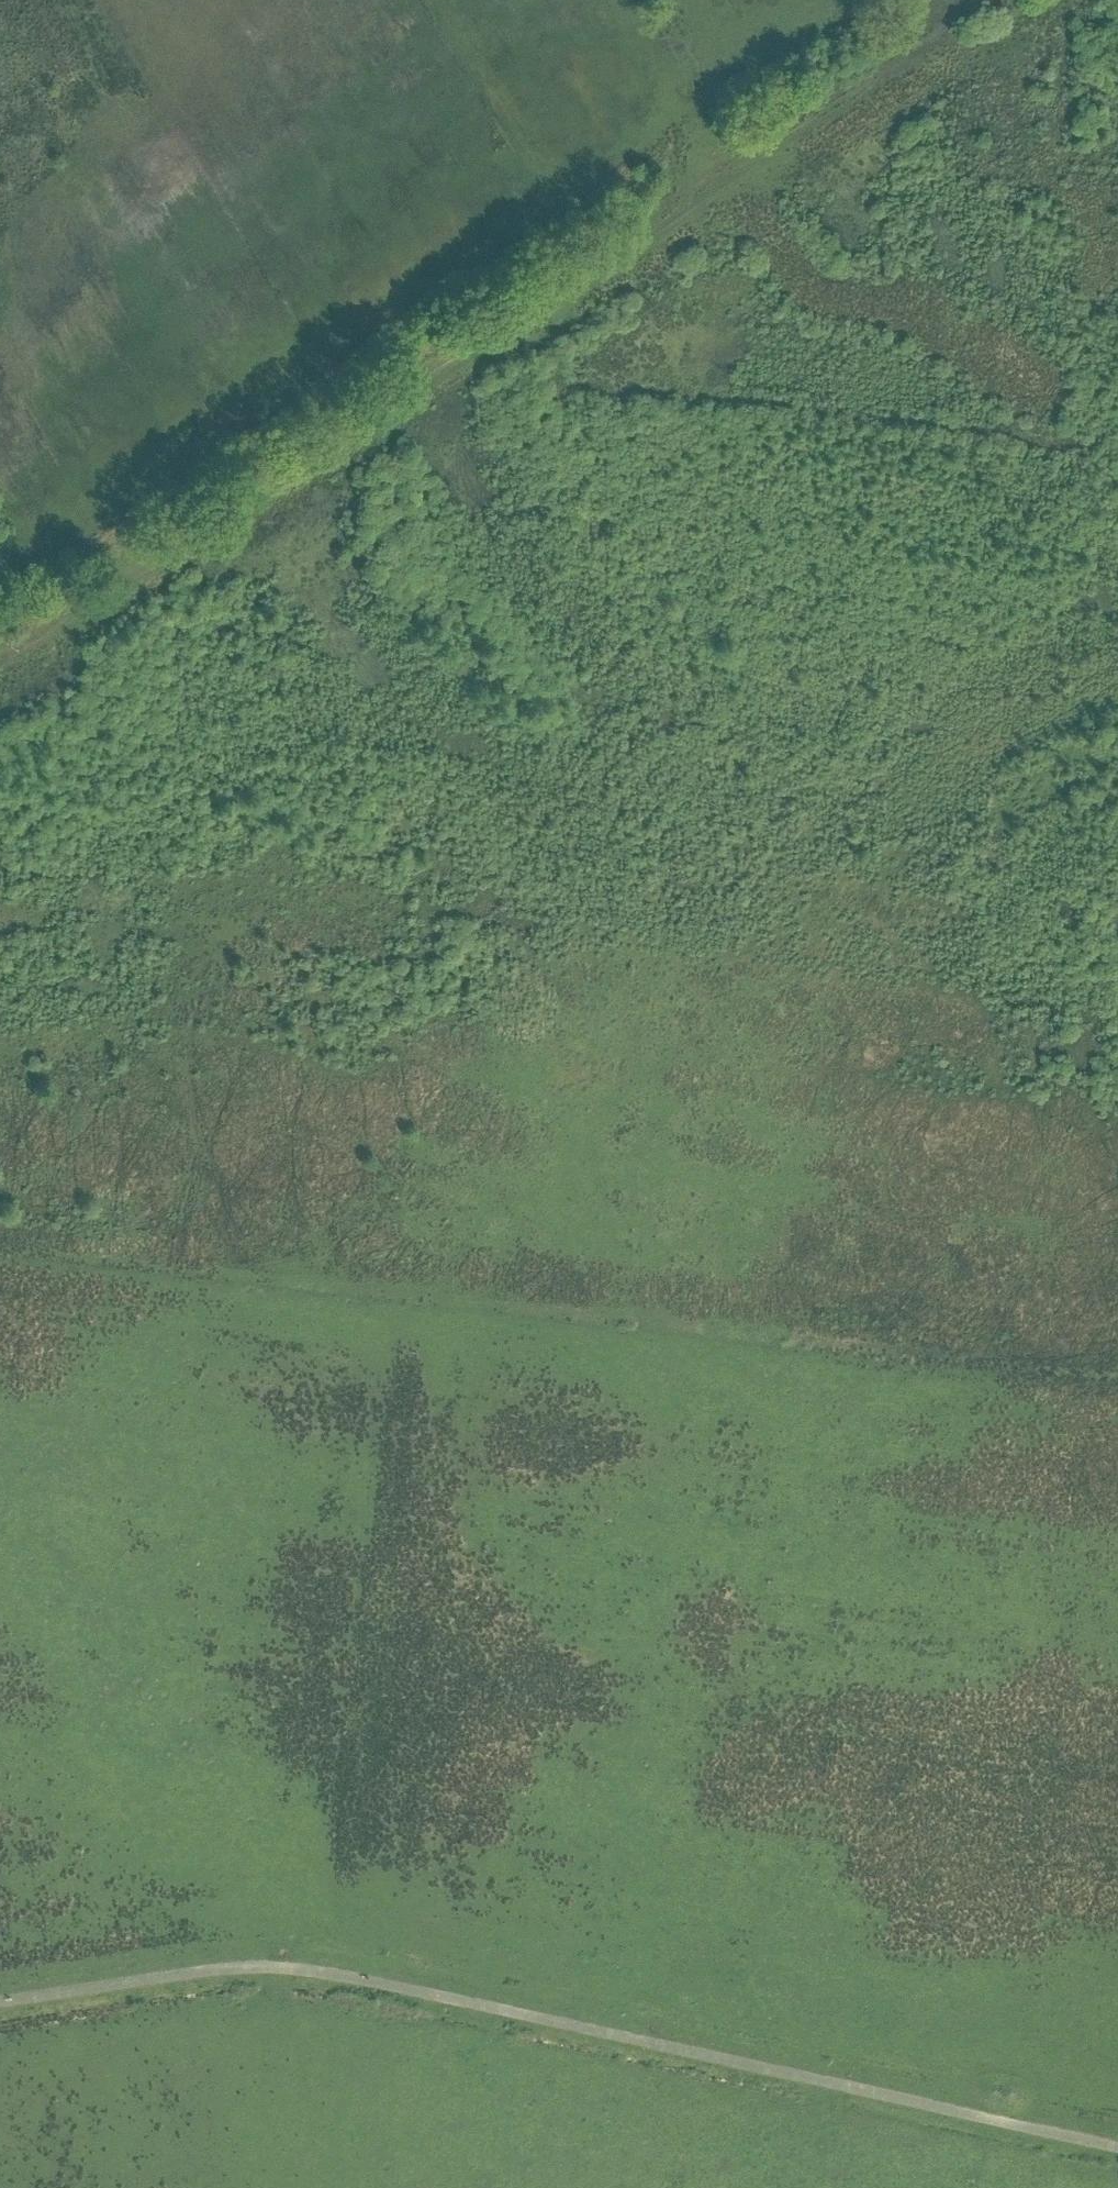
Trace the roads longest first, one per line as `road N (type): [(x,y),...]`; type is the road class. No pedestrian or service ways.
road 1 (track): [(0,664),(985,0)]
road 2 (track): [(0,1999),(247,1965),(330,1972),(1117,2148)]

